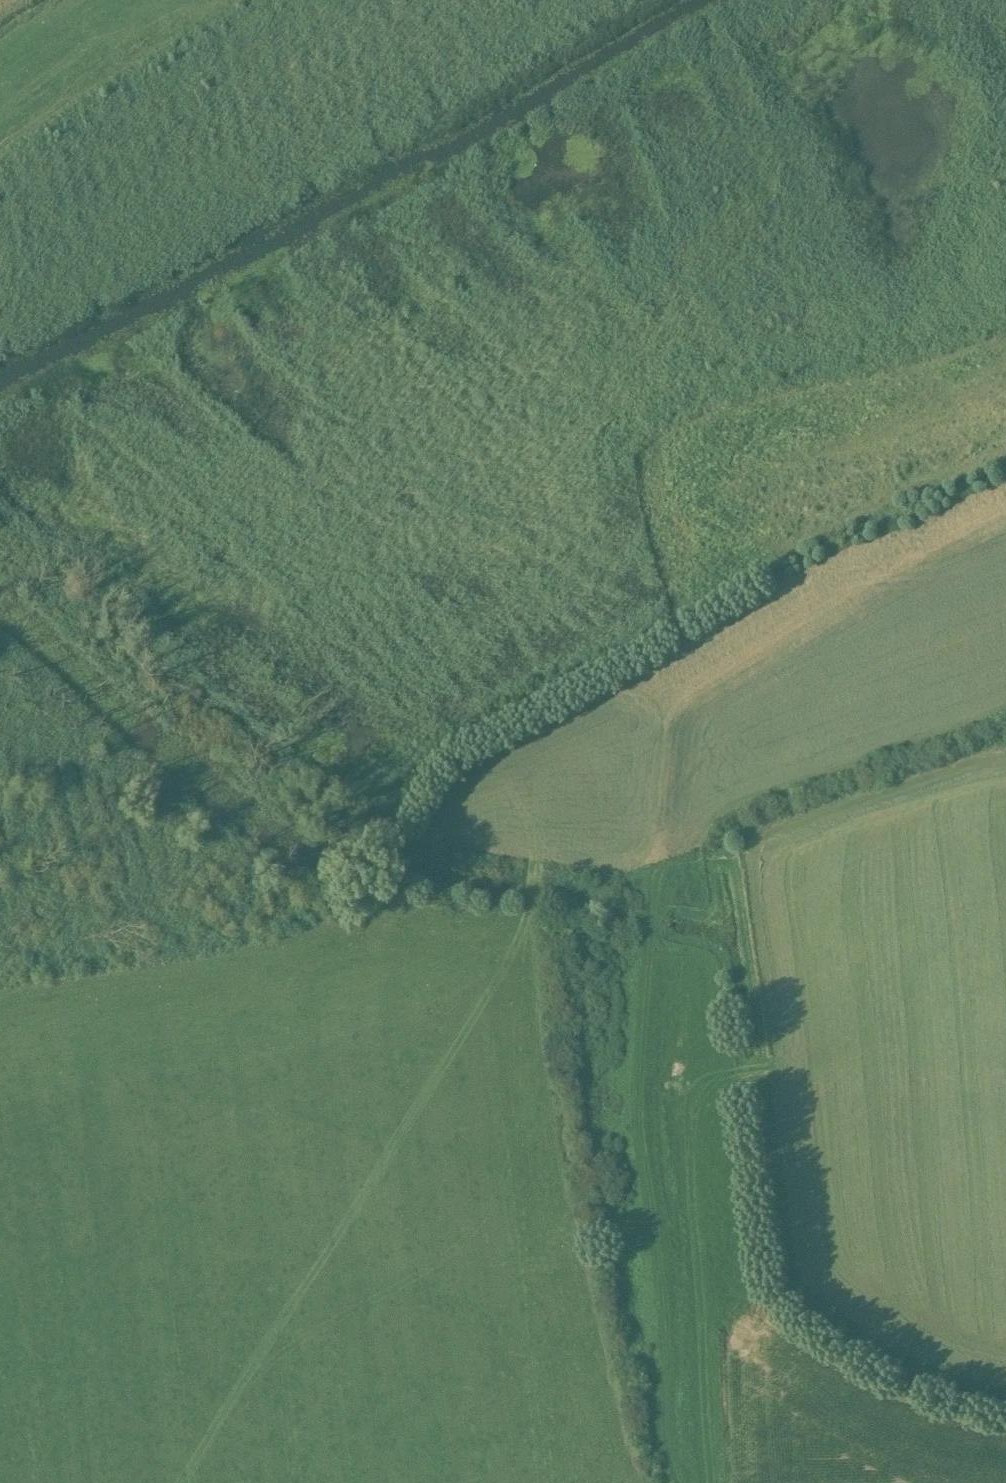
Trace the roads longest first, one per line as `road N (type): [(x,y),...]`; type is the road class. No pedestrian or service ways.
road 1 (track): [(655,876),(637,1068),(661,1309),(664,1445),(685,1482)]
road 2 (track): [(756,1072),(719,1085),(693,1111),(687,1143),(710,1482)]

